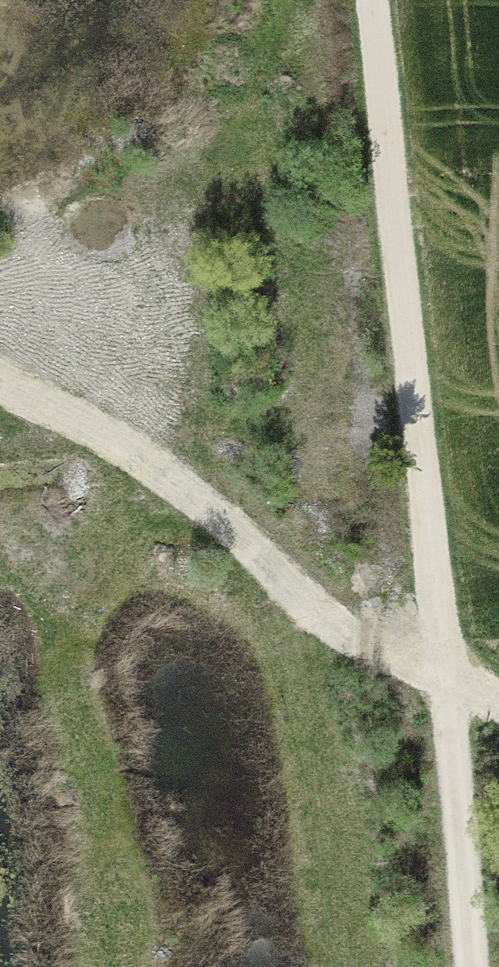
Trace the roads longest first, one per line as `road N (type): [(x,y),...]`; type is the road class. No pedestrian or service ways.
road 1 (track): [(465,966),(430,572),(365,0)]
road 2 (track): [(498,730),(256,572),(103,437),(0,390)]

